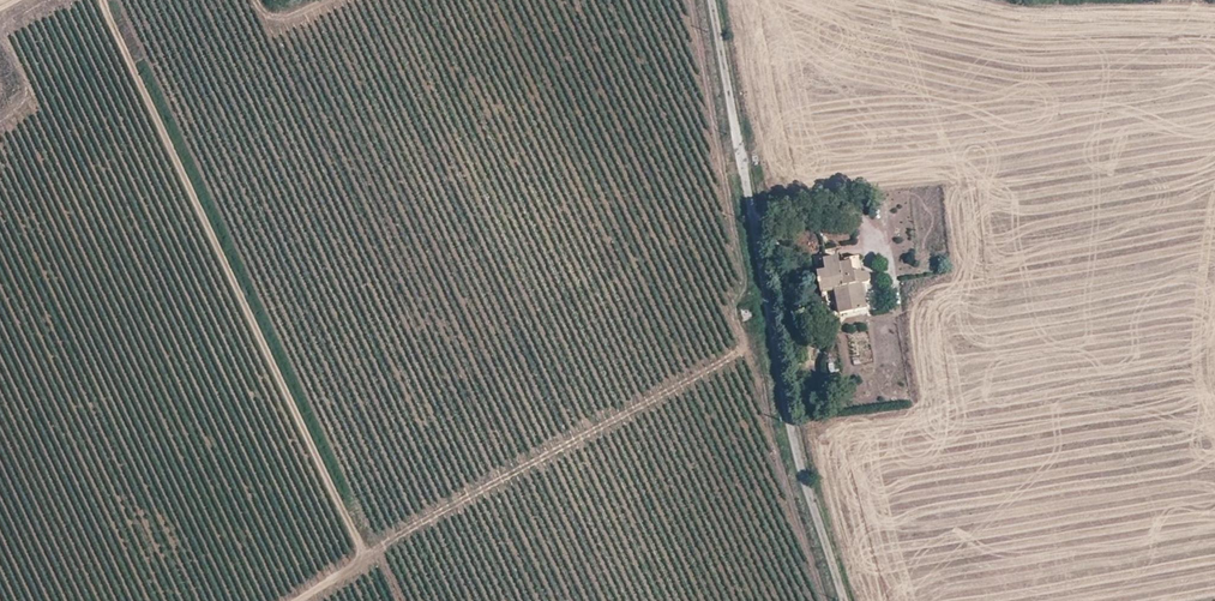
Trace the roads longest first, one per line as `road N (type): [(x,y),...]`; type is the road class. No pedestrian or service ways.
road 1 (track): [(298,600),(363,549),(108,0)]
road 2 (unclassified): [(849,600),(775,326),(714,0)]

